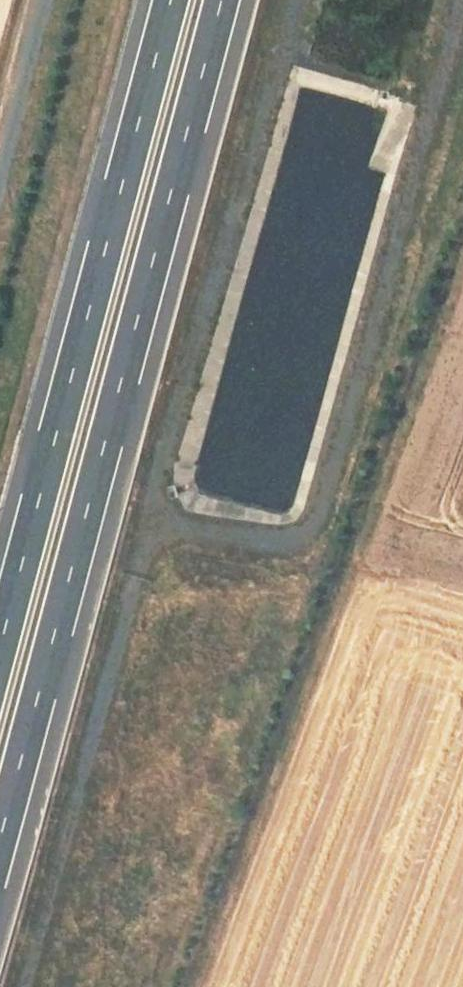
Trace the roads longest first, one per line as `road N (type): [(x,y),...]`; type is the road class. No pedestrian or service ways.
road 1 (motorway): [(0,843),(223,0)]
road 2 (motorway): [(169,0),(0,642)]
road 3 (track): [(153,512),(24,986)]
road 4 (track): [(41,0),(0,160)]

